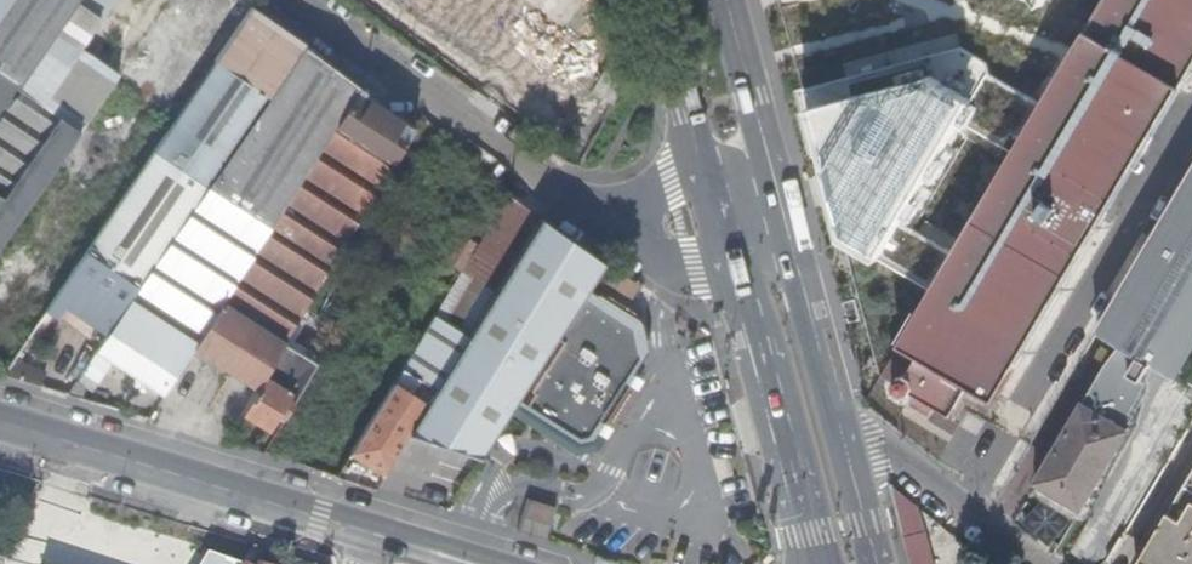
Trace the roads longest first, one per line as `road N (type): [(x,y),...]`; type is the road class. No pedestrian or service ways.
road 1 (secondary): [(0,422),(378,538)]
road 2 (unclassified): [(284,0),(550,191)]
road 3 (secondary): [(722,276),(801,563)]
road 4 (residential): [(1033,563),(828,402)]
road 5 (secondary): [(775,203),(719,0)]
road 6 (secondary): [(828,402),(775,203)]
road 7 (secondary): [(650,0),(695,172)]
road 8 (secondary): [(866,563),(828,402)]
road 9 (unclassified): [(550,191),(588,228),(645,262)]

